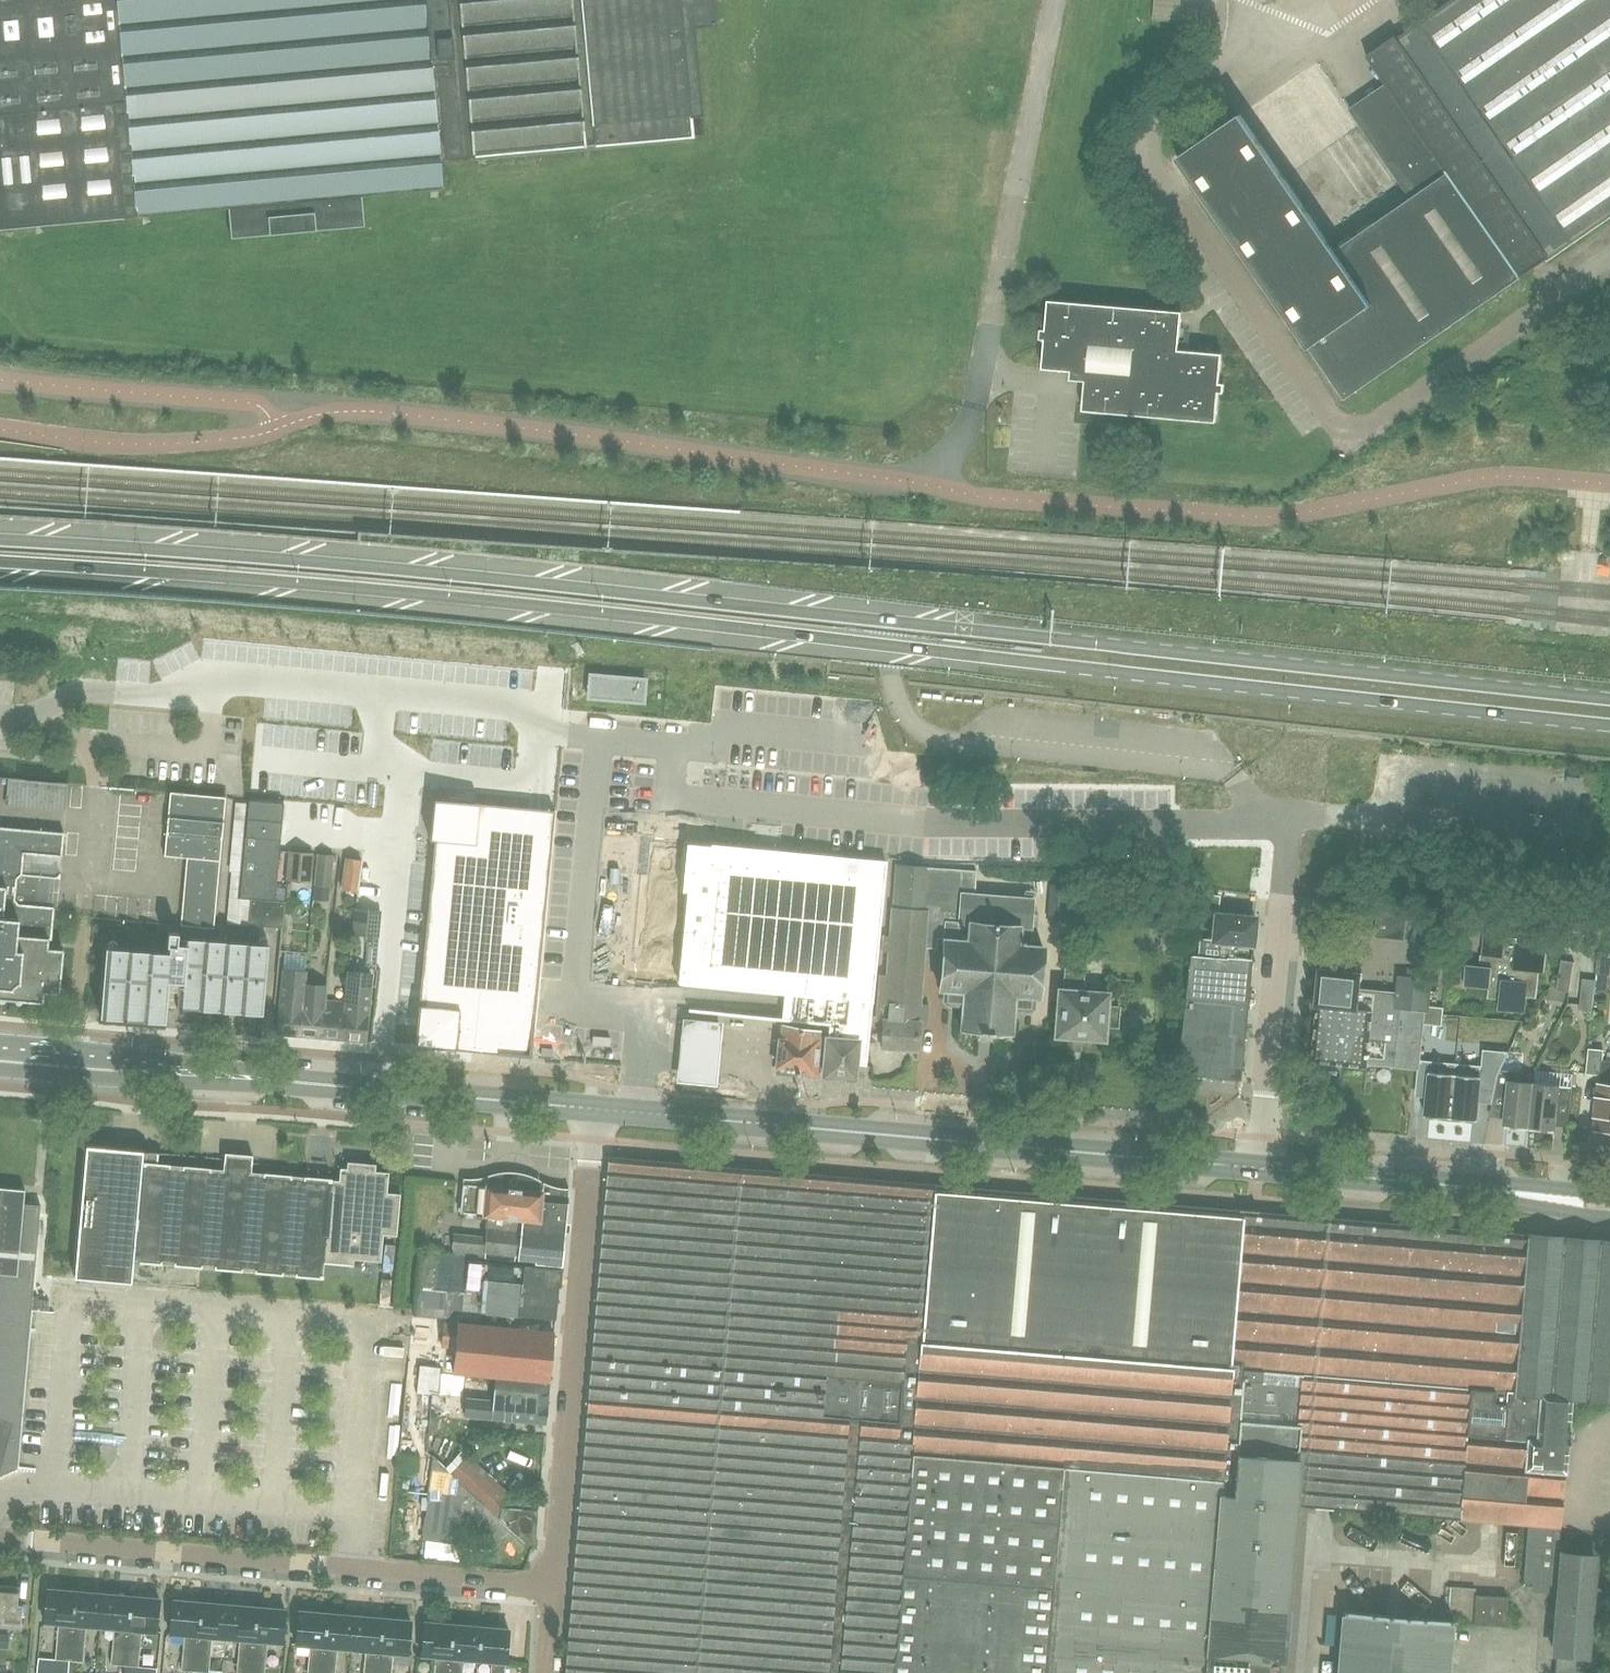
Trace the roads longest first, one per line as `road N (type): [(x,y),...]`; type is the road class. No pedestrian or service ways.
road 1 (primary): [(0,561),(536,606),(1609,726)]
road 2 (primary): [(1609,696),(334,560),(0,537)]
road 3 (unclassified): [(930,486),(374,412),(346,410),(276,429)]
road 4 (tertiary): [(1264,1170),(639,1112)]
road 5 (tertiary): [(588,1109),(0,1056)]
road 6 (residential): [(554,1585),(0,1538)]
road 7 (residential): [(554,1585),(593,1139),(588,1109)]
road 8 (unclassified): [(1264,1170),(1287,844),(1281,824)]
road 9 (unclassified): [(0,378),(247,404),(266,411),(276,429)]
road 10 (tertiary): [(1412,1181),(1609,1217)]
road 11 (tertiary): [(1609,1194),(1412,1181)]
road 12 (tertiary): [(1412,1181),(1264,1170)]

